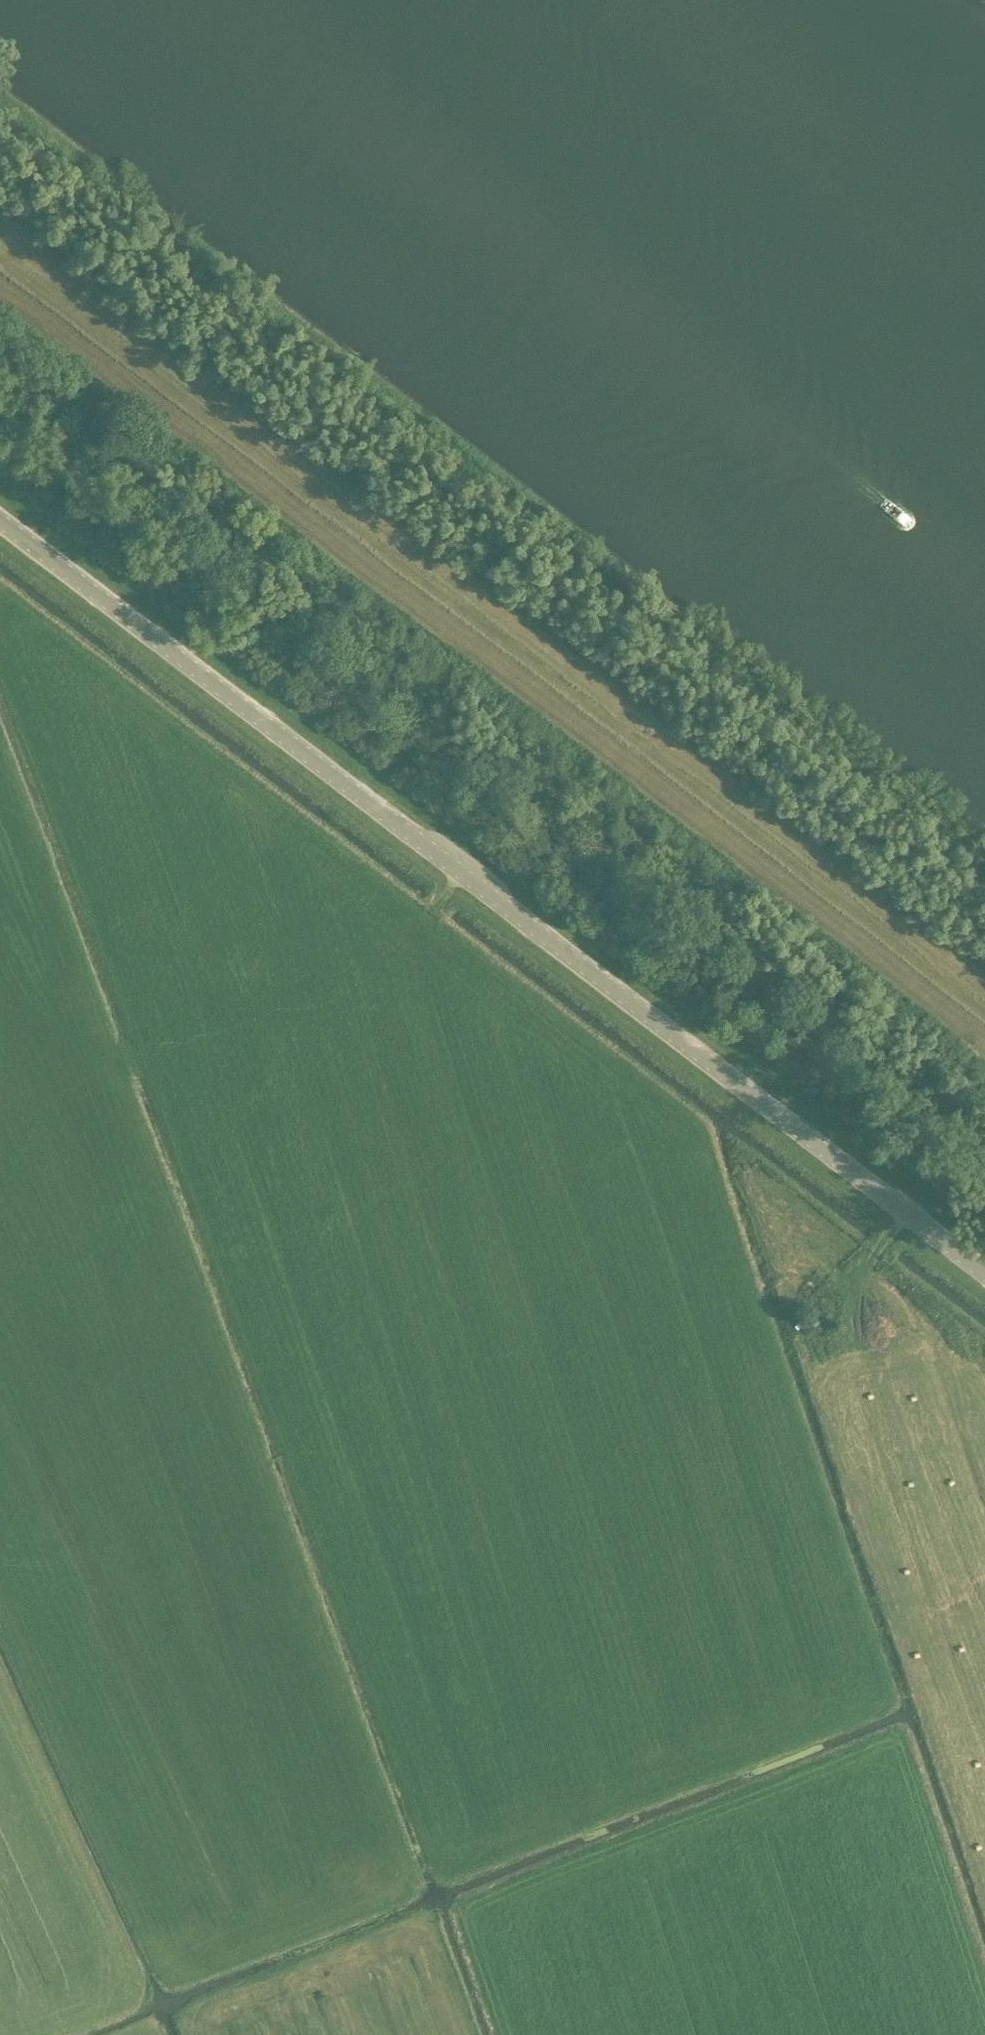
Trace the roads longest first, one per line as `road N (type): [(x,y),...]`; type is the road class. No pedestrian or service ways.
road 1 (unclassified): [(984,1276),(0,524)]

